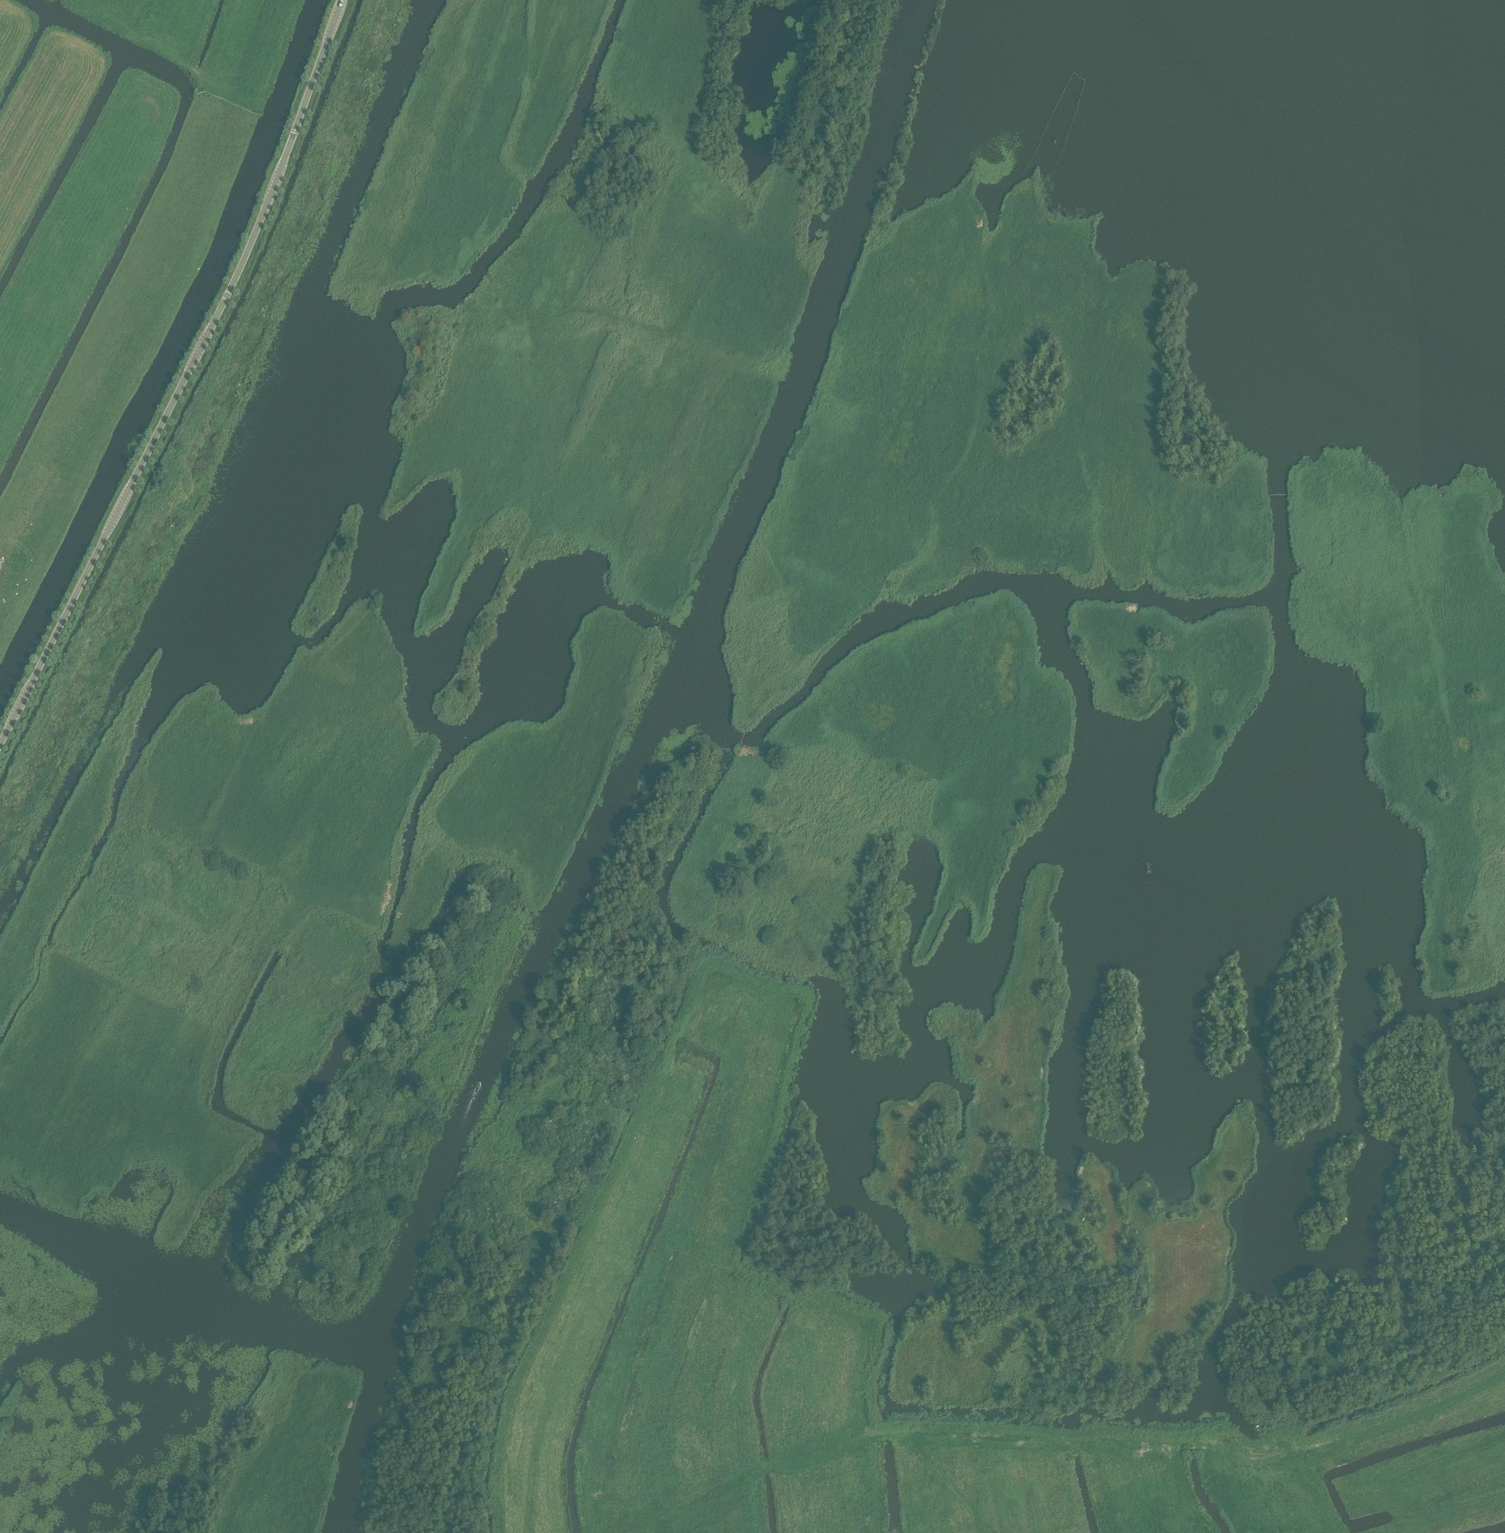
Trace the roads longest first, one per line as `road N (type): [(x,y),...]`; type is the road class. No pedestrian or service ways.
road 1 (unclassified): [(0,746),(240,269),(341,0)]

